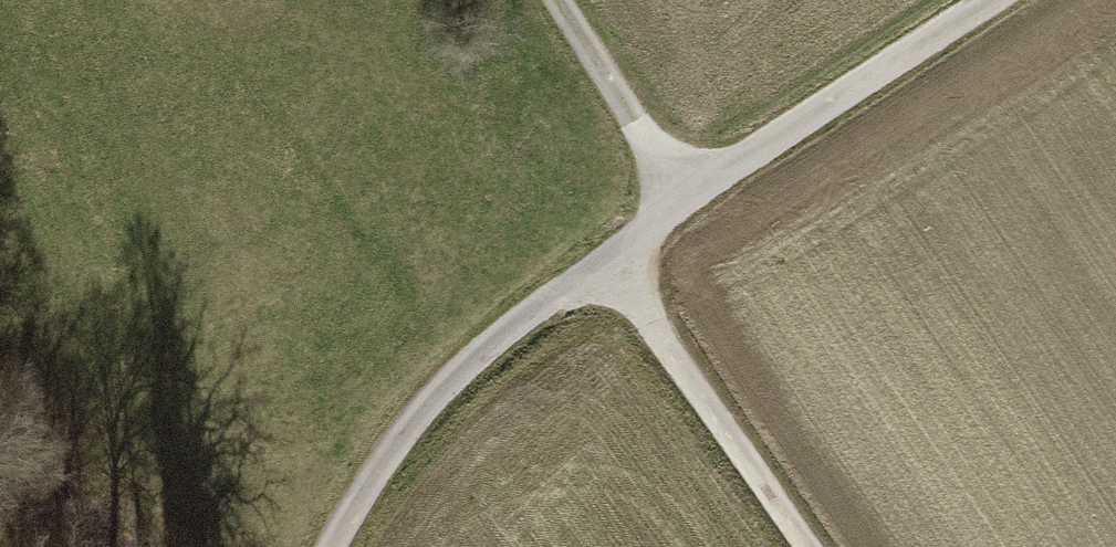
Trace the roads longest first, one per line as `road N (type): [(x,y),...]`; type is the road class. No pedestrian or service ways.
road 1 (track): [(991,0),(606,259)]
road 2 (track): [(606,259),(451,379),(390,450),(333,546)]
road 3 (track): [(606,259),(808,546)]
road 4 (track): [(688,197),(556,0)]
road 5 (track): [(0,395),(120,546)]

